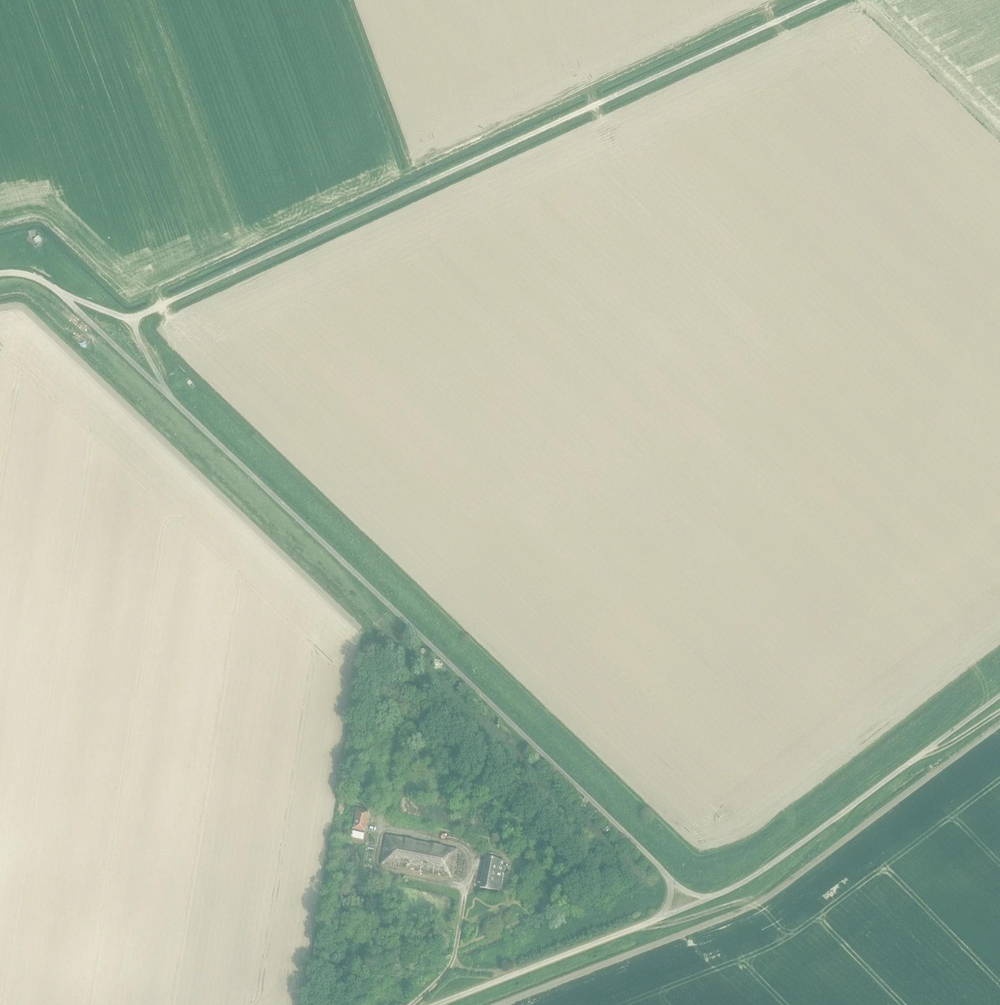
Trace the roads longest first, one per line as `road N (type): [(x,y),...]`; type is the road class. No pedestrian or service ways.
road 1 (unclassified): [(141,316),(823,0)]
road 2 (unclassified): [(169,396),(675,883)]
road 3 (unclassified): [(705,900),(785,853),(999,692)]
road 4 (unclassified): [(438,1004),(662,917)]
road 5 (unclassified): [(62,294),(169,396)]

